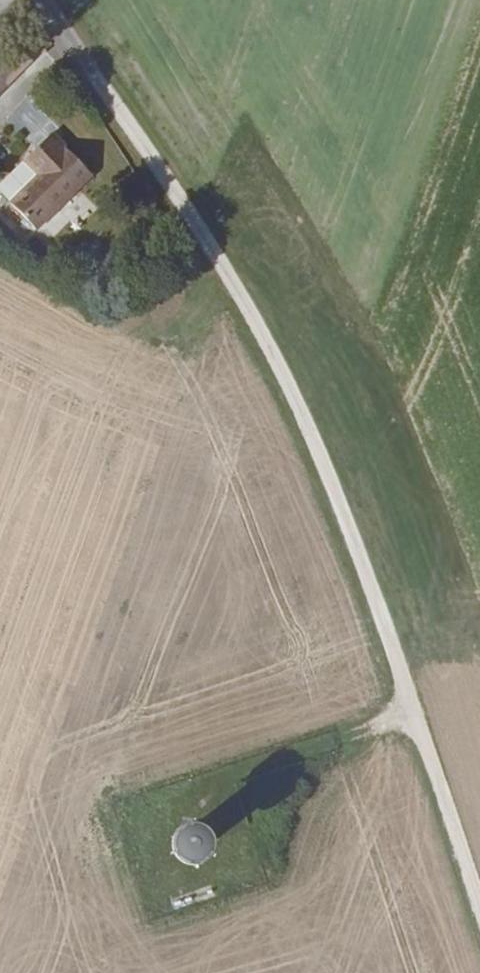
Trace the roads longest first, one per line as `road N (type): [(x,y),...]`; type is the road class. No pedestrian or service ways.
road 1 (residential): [(413,704),(295,395),(234,282),(44,0)]
road 2 (track): [(479,912),(413,704)]

